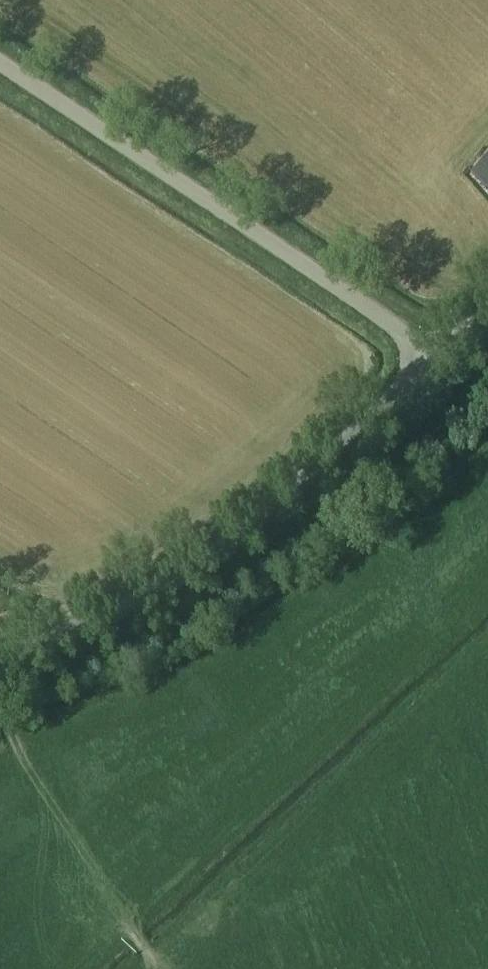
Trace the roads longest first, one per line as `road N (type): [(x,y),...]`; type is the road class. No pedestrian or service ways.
road 1 (unclassified): [(0,668),(108,622),(207,555),(436,357)]
road 2 (unclassified): [(436,357),(0,66)]
road 3 (track): [(158,968),(120,919),(0,712)]

